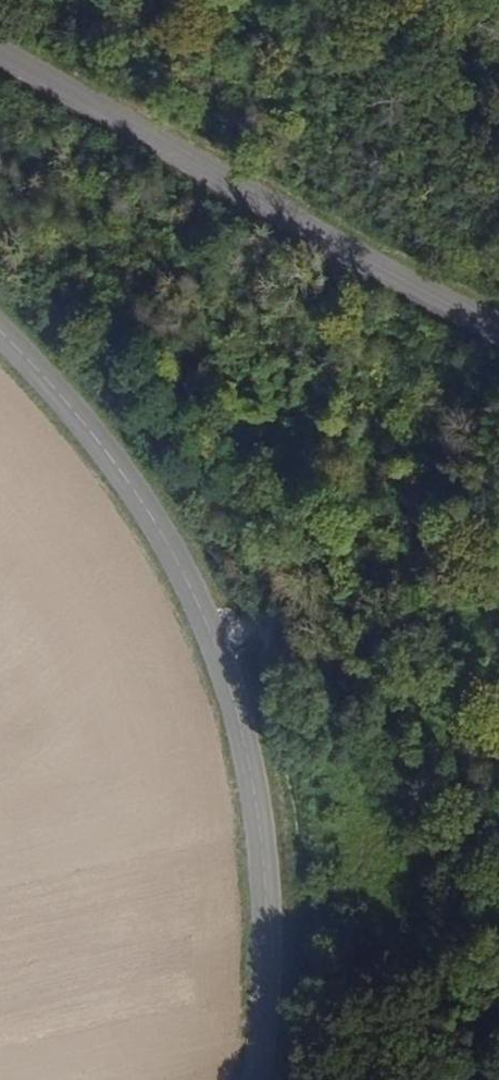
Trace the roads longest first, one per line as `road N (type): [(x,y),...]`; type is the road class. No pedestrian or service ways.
road 1 (tertiary): [(259,1079),(273,953),(248,736),(213,630),(158,524),(80,415),(0,333)]
road 2 (unclassified): [(498,326),(0,51)]
road 3 (track): [(197,599),(498,787)]

